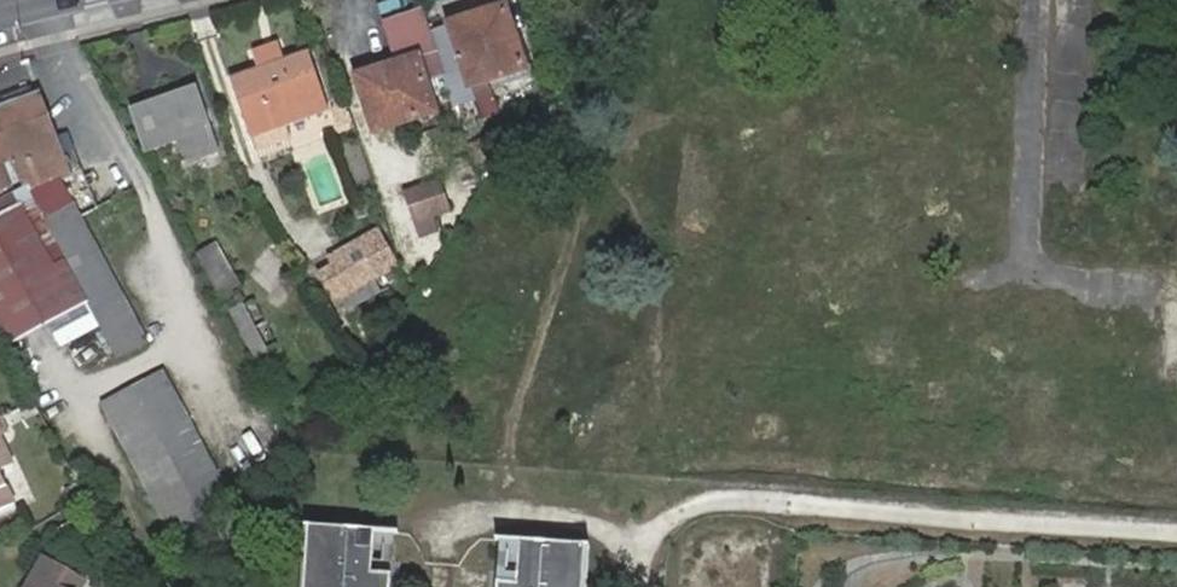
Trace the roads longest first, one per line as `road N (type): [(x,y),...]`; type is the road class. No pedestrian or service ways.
road 1 (unclassified): [(1037,0),(1028,261),(1049,280),(1176,280)]

